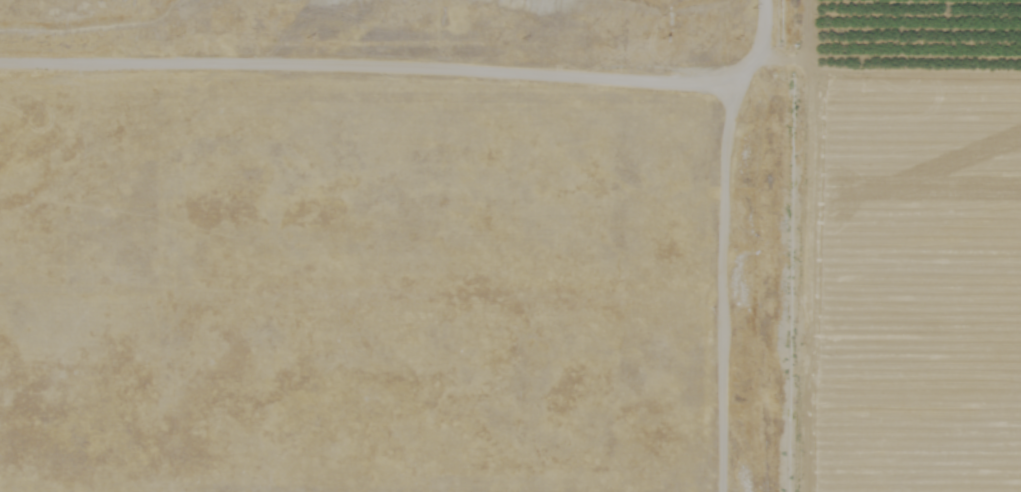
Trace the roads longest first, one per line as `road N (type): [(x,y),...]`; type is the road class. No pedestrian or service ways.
road 1 (residential): [(760,0),(745,56),(704,78),(0,68)]

